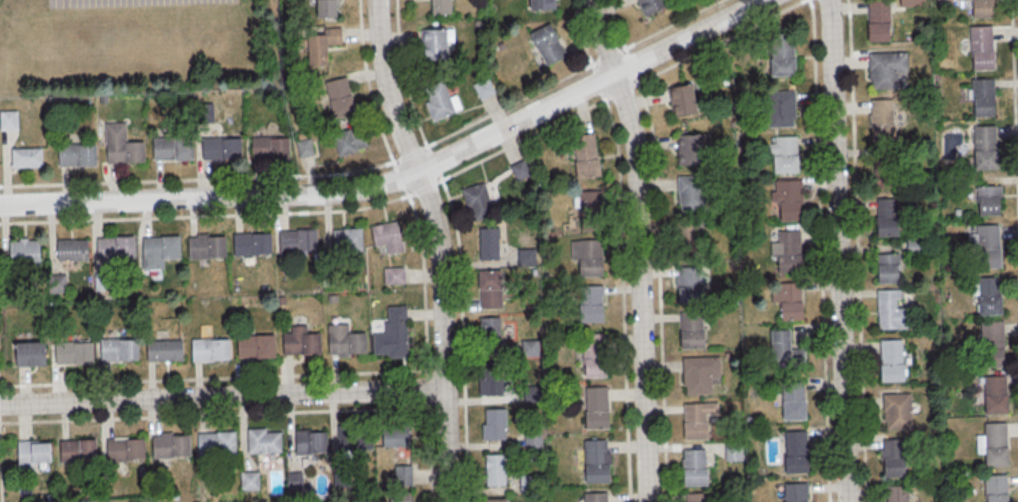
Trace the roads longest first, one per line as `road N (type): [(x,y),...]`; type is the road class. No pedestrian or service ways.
road 1 (residential): [(761,0),(375,185),(0,204)]
road 2 (residential): [(448,501),(437,234),(386,88),(376,0)]
road 3 (residential): [(646,501),(634,153),(590,0)]
road 4 (residential): [(845,501),(828,0)]
road 5 (residential): [(444,387),(0,403)]

